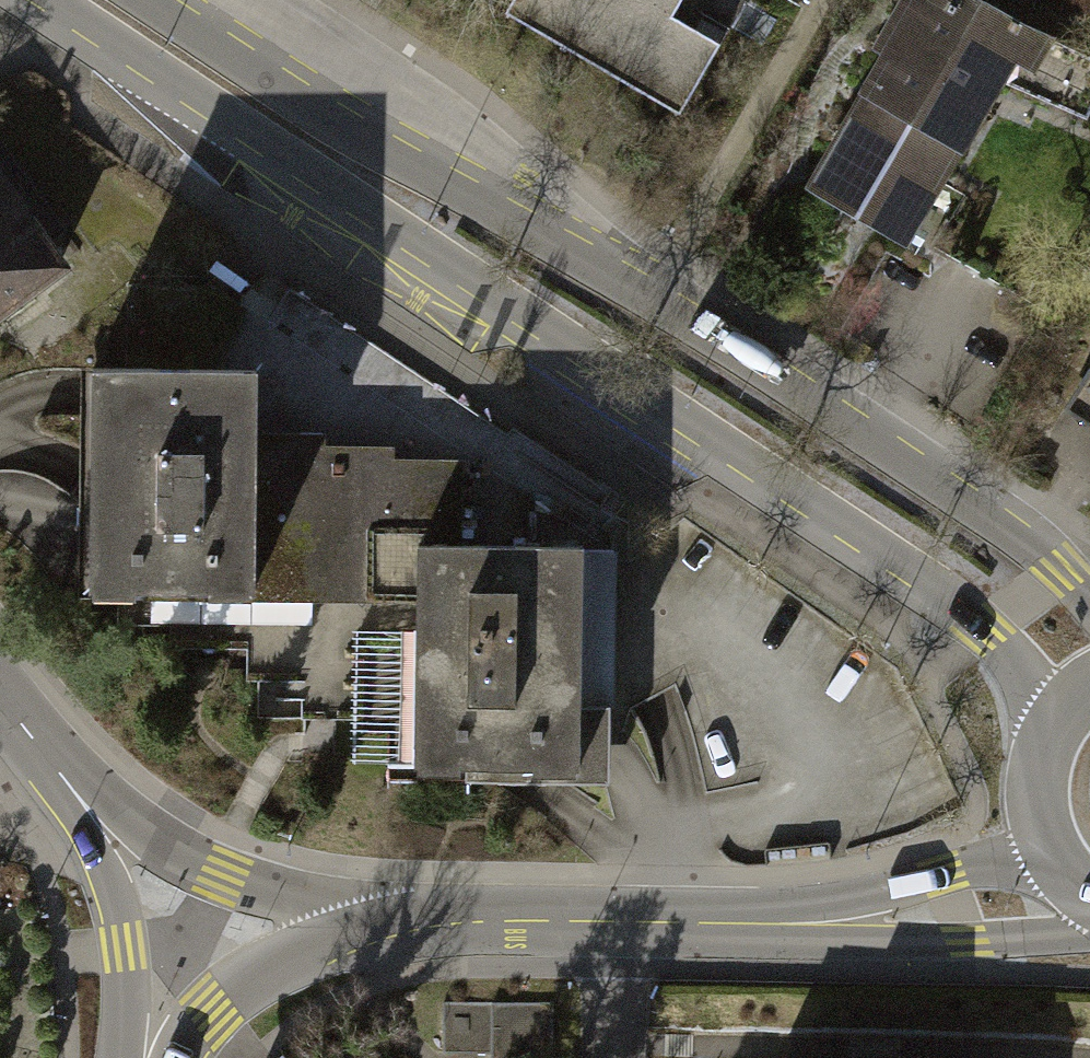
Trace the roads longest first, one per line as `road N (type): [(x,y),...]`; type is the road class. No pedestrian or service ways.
road 1 (secondary): [(49,0),(924,575),(986,631),(1057,723)]
road 2 (secondary): [(1089,606),(1028,546),(861,435),(644,298),(361,138),(148,0)]
road 3 (secondary): [(374,931),(471,917),(868,920),(1015,901),(1070,878)]
road 4 (secondary): [(62,778),(223,873),(374,931)]
road 5 (secondary): [(62,778),(124,948),(124,1057)]
road 6 (secondary): [(172,1057),(211,1010),(290,956),(374,931)]
road 7 (secondary): [(1057,723),(1043,753),(1040,819),(1070,878)]

